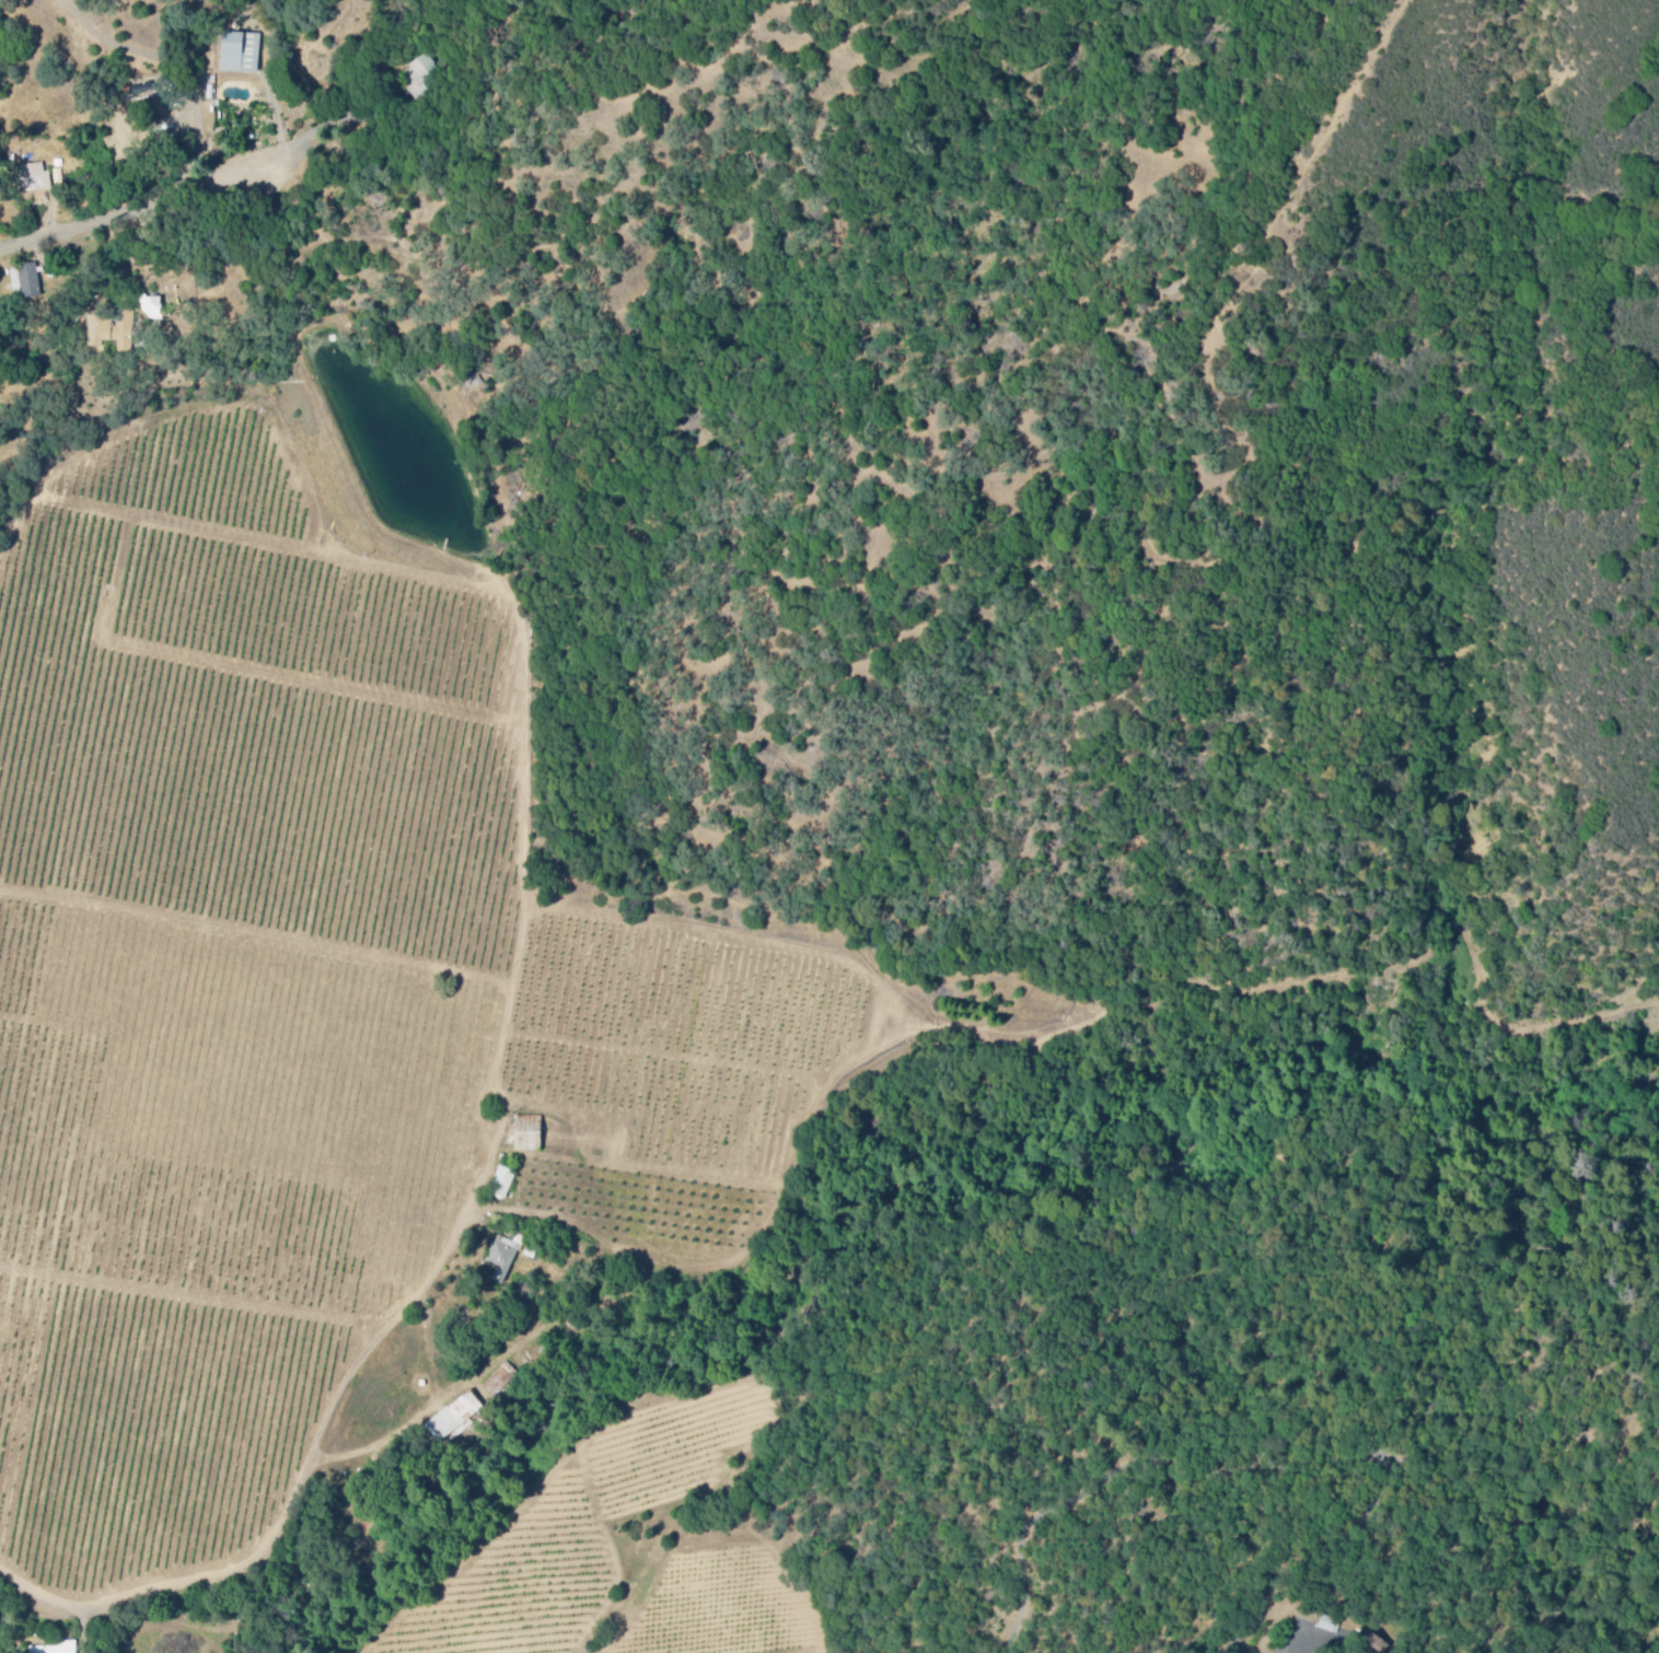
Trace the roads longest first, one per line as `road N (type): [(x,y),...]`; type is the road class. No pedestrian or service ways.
road 1 (track): [(0,1571),(43,1602),(92,1609),(248,1563),(289,1521),(356,1370),(475,1215)]
road 2 (residential): [(0,253),(288,170)]
road 3 (residential): [(167,210),(170,77),(55,0)]

